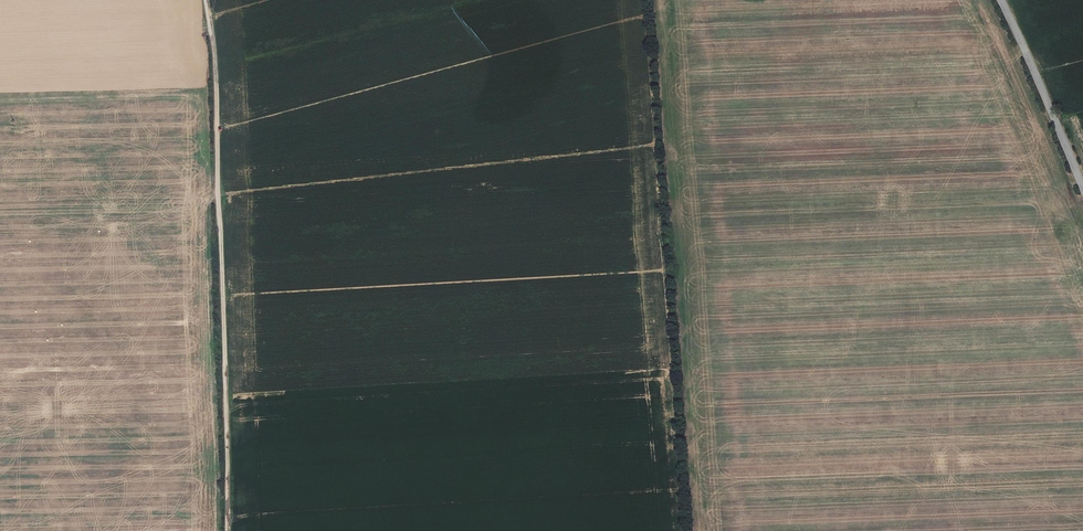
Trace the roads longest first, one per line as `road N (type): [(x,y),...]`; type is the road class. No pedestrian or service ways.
road 1 (track): [(226,530),(216,47),(205,0)]
road 2 (unclassified): [(1082,188),(1002,0)]

